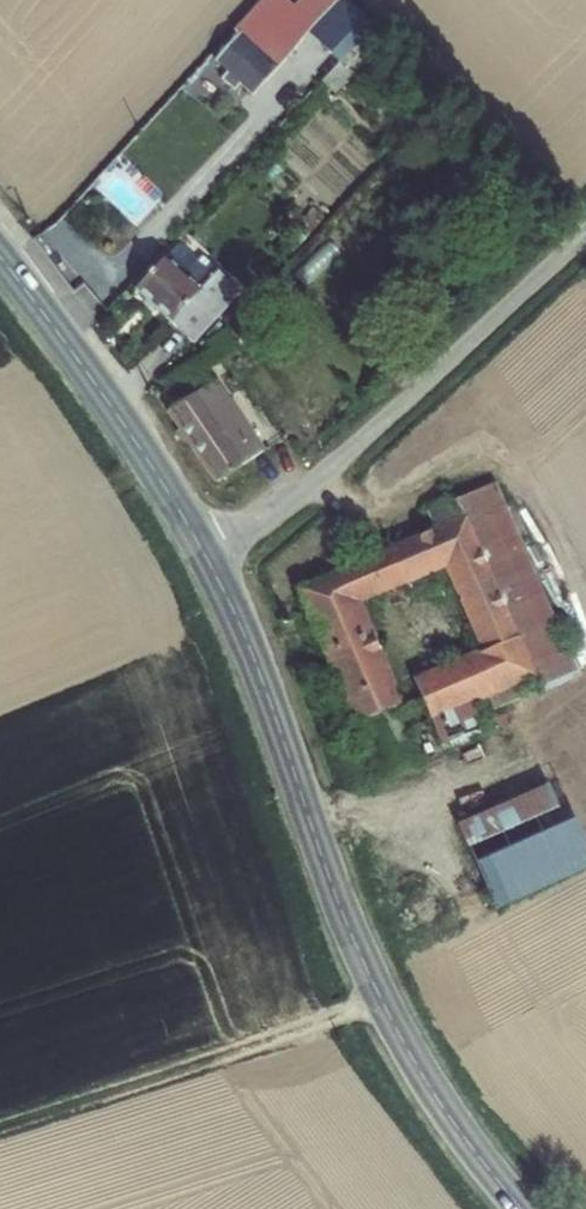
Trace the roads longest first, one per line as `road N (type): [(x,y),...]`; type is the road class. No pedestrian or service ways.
road 1 (tertiary): [(522,1208),(447,1111),(381,999),(253,654),(211,563)]
road 2 (unclassified): [(211,563),(585,229)]
road 3 (track): [(381,999),(0,1116)]
road 4 (tertiary): [(211,563),(133,434),(0,255)]

